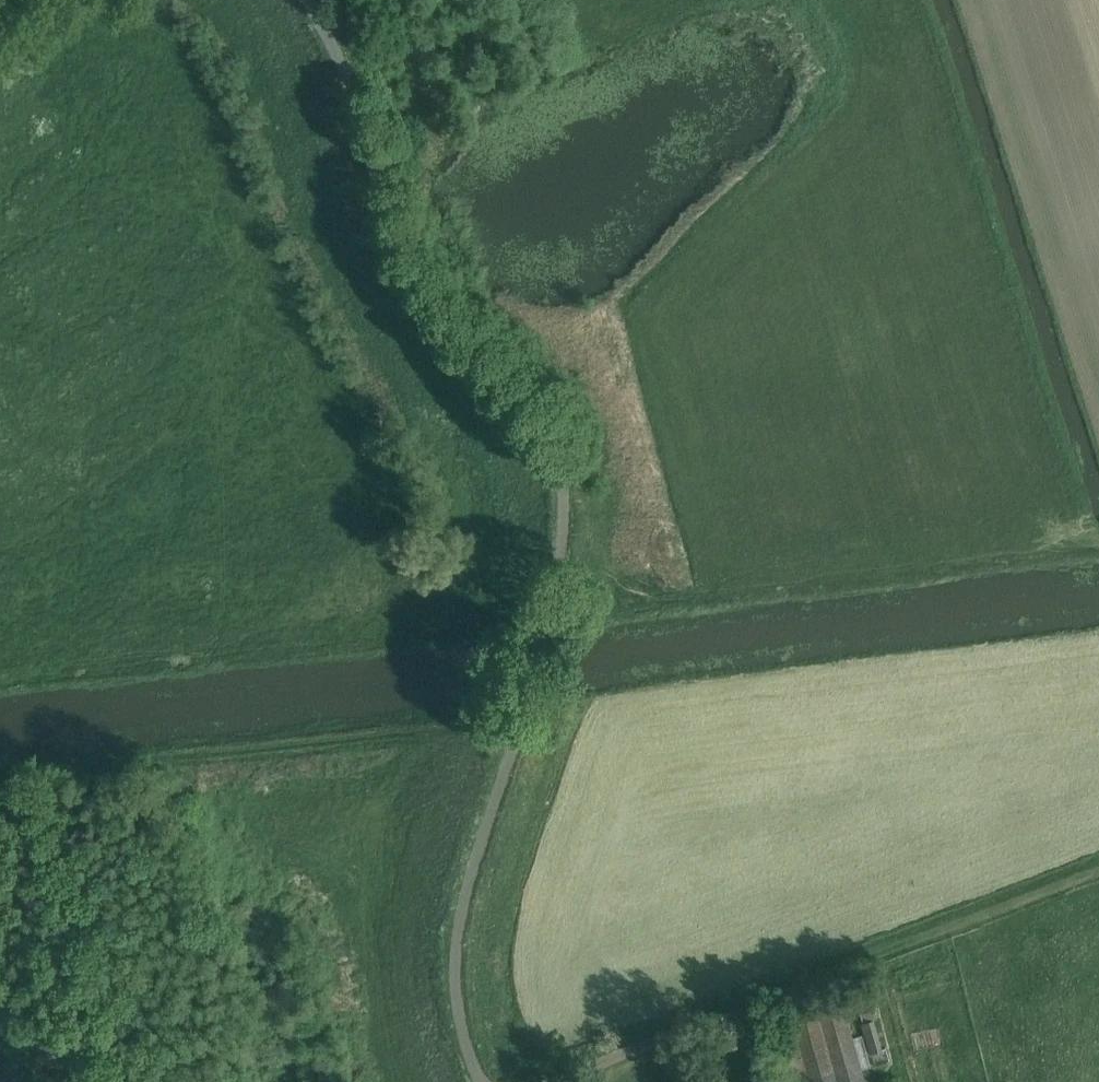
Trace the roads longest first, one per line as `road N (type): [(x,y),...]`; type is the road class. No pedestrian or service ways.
road 1 (unclassified): [(483,1081),(462,1027),(458,937),(565,544),(558,461),(531,410),(444,317),(408,261),(336,52),(304,0)]
road 2 (track): [(818,968),(1098,864)]
road 3 (unclassified): [(552,1081),(818,968)]

